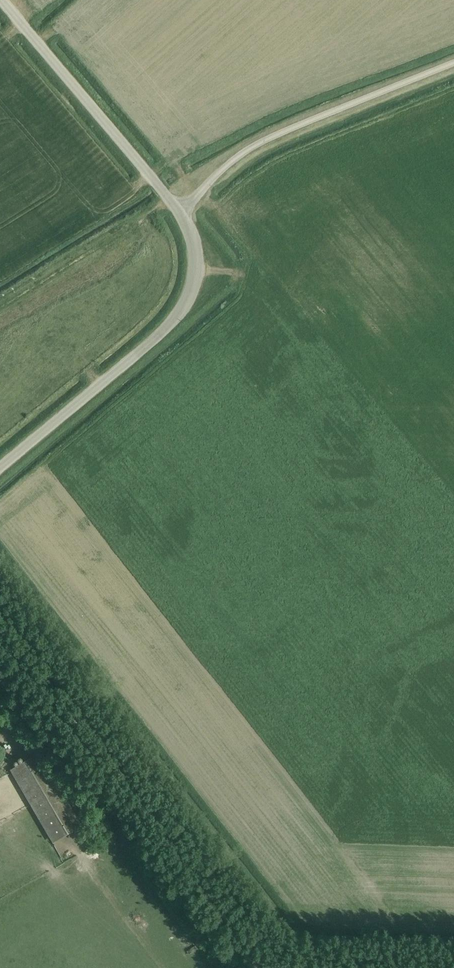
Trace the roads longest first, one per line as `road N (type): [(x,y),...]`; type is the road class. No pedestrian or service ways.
road 1 (track): [(0,585),(295,954),(453,959)]
road 2 (unclassified): [(273,967),(0,627)]
road 3 (unclassified): [(0,468),(183,309),(196,254),(180,213)]
road 4 (unclassified): [(180,213),(216,175),(272,136),(453,62)]
road 5 (unclassified): [(180,213),(2,0)]

